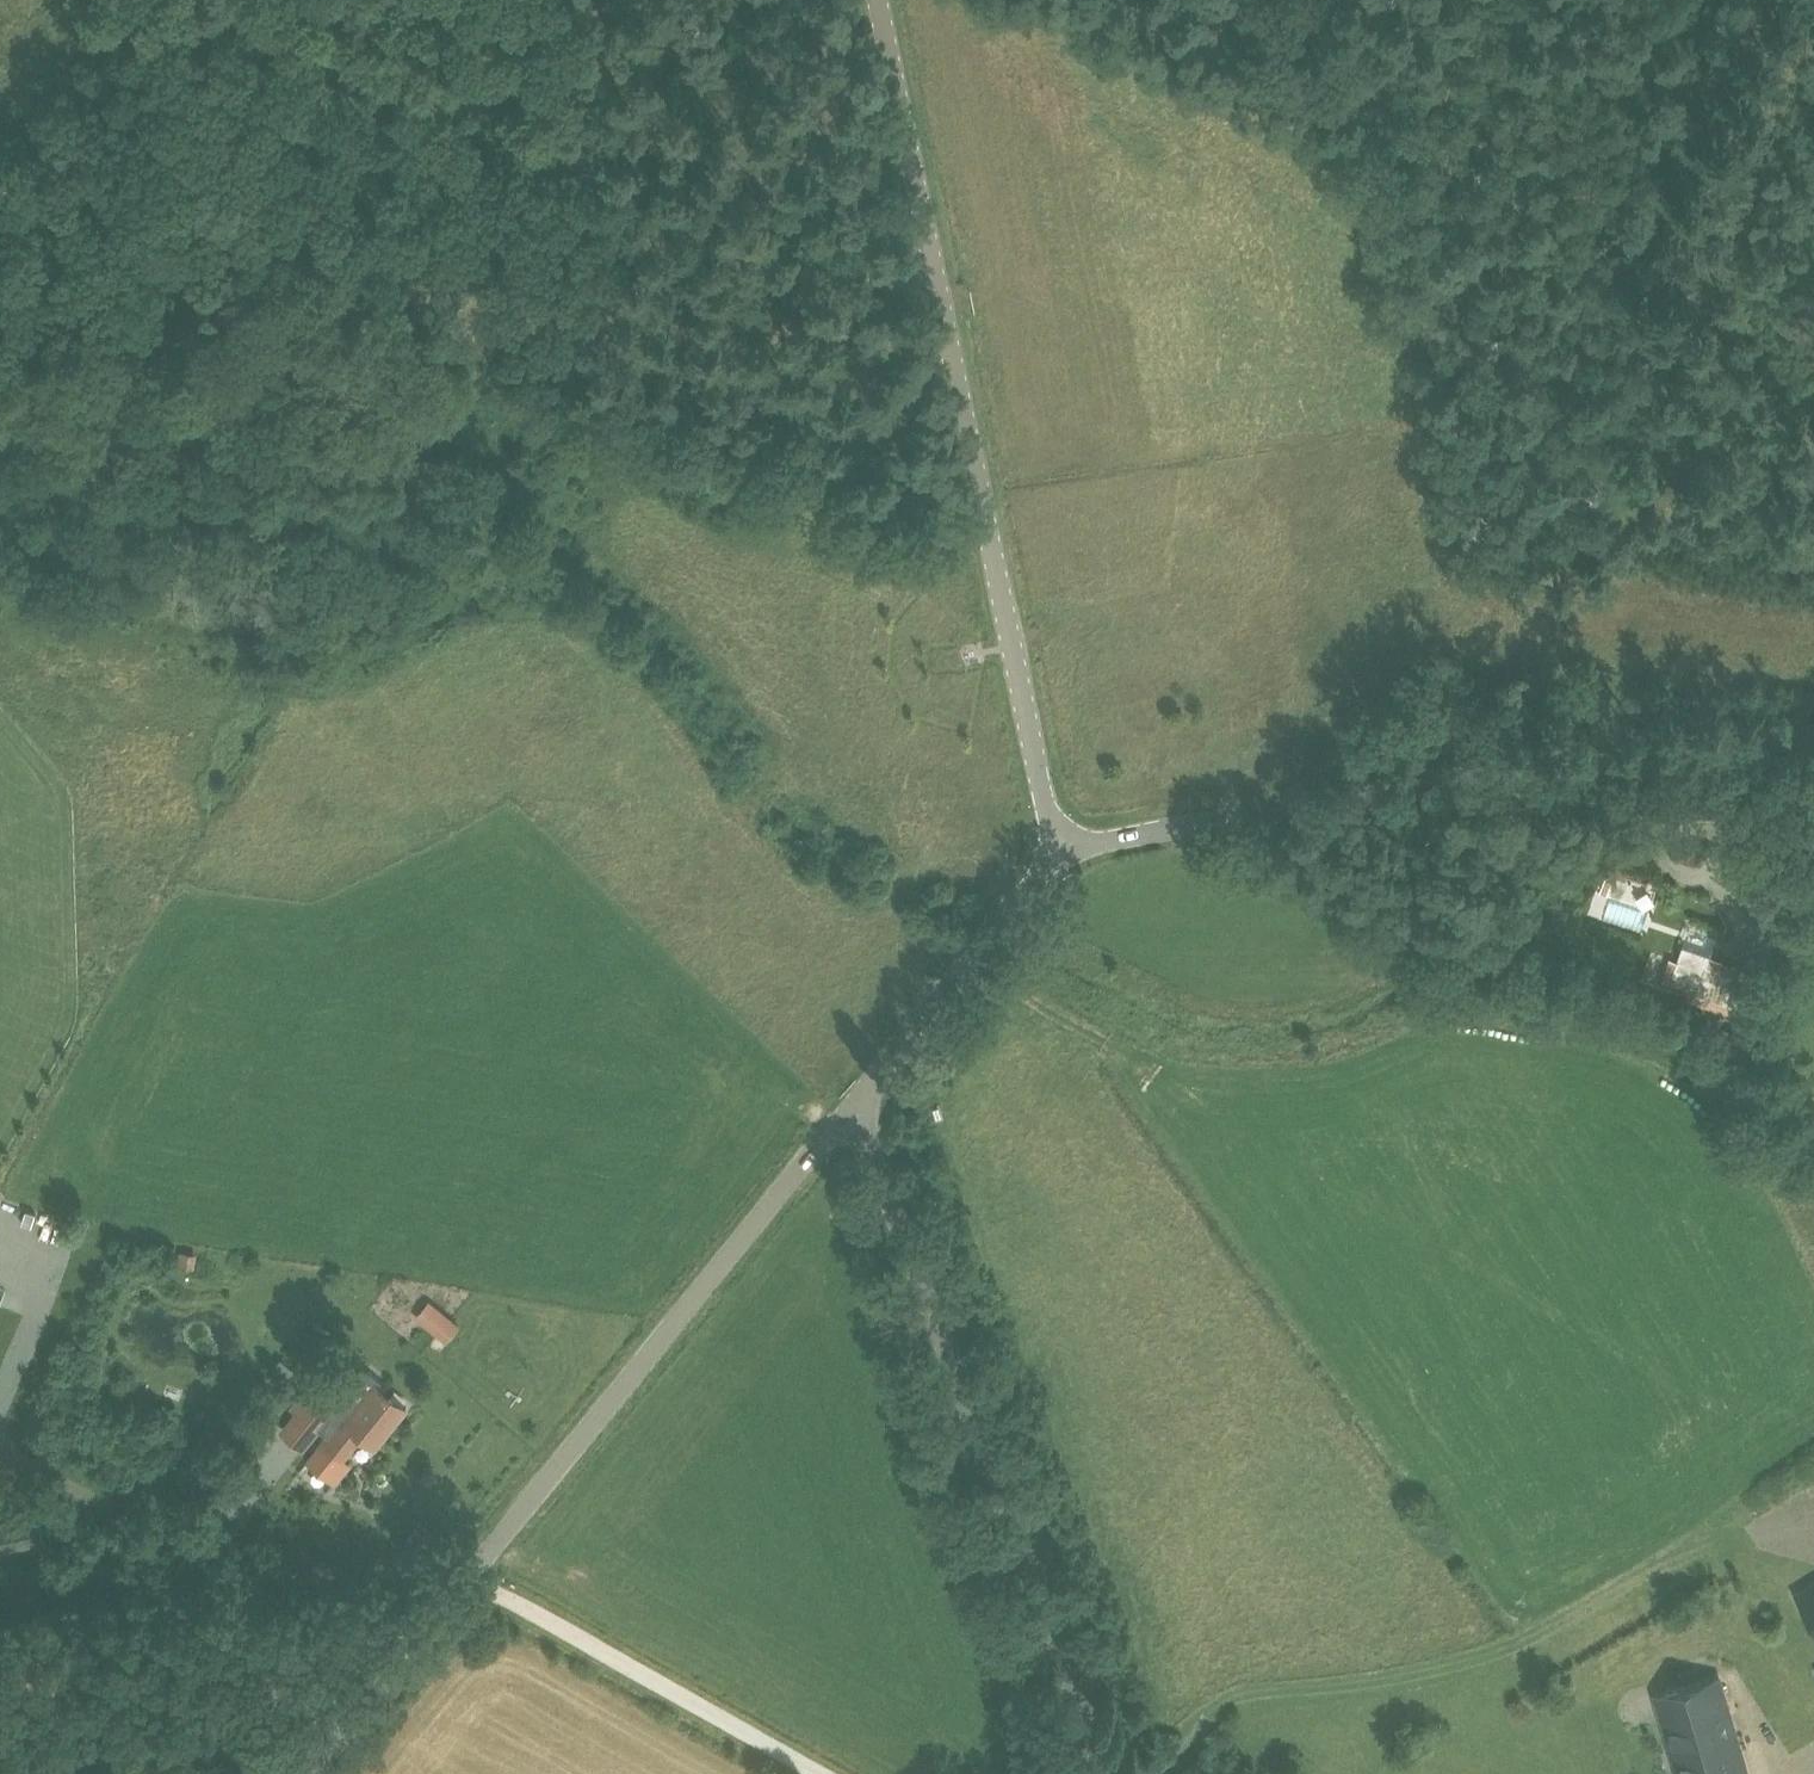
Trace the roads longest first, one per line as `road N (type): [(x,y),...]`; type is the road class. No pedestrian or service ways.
road 1 (unclassified): [(1060,866),(880,0)]
road 2 (unclassified): [(310,1773),(859,1104)]
road 3 (unclassified): [(1813,745),(1179,829),(1060,866)]
road 4 (tertiary): [(1107,1773),(859,1104)]
road 5 (track): [(469,1578),(820,1773)]
road 6 (unclassified): [(859,1104),(1020,903),(1060,866)]

